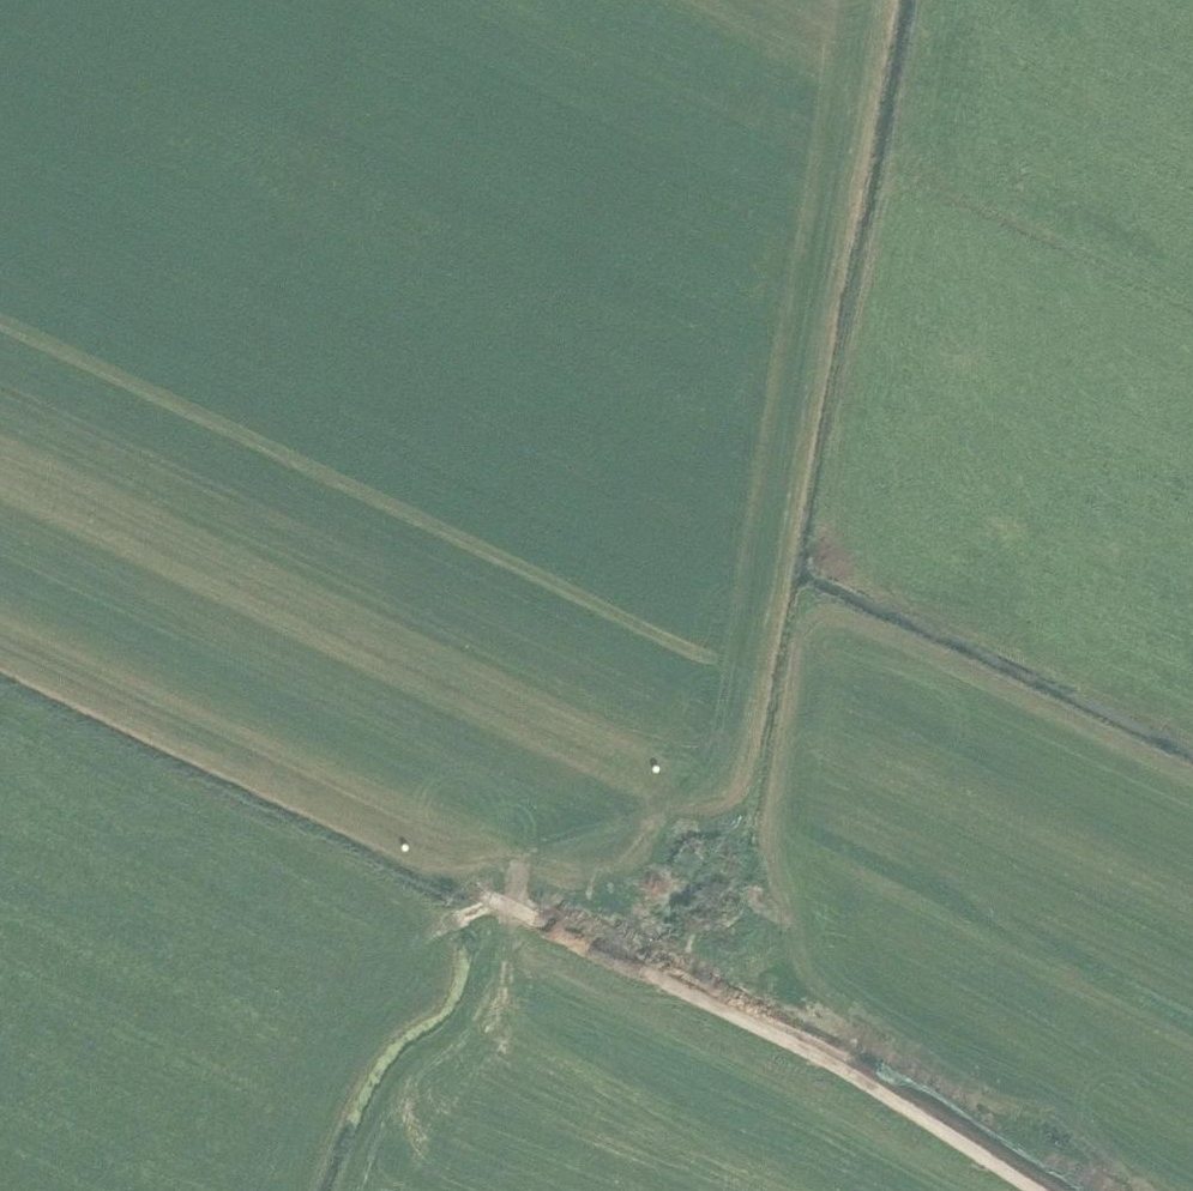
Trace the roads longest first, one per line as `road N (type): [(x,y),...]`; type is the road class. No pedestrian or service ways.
road 1 (track): [(1037,1190),(848,1067),(501,901)]

